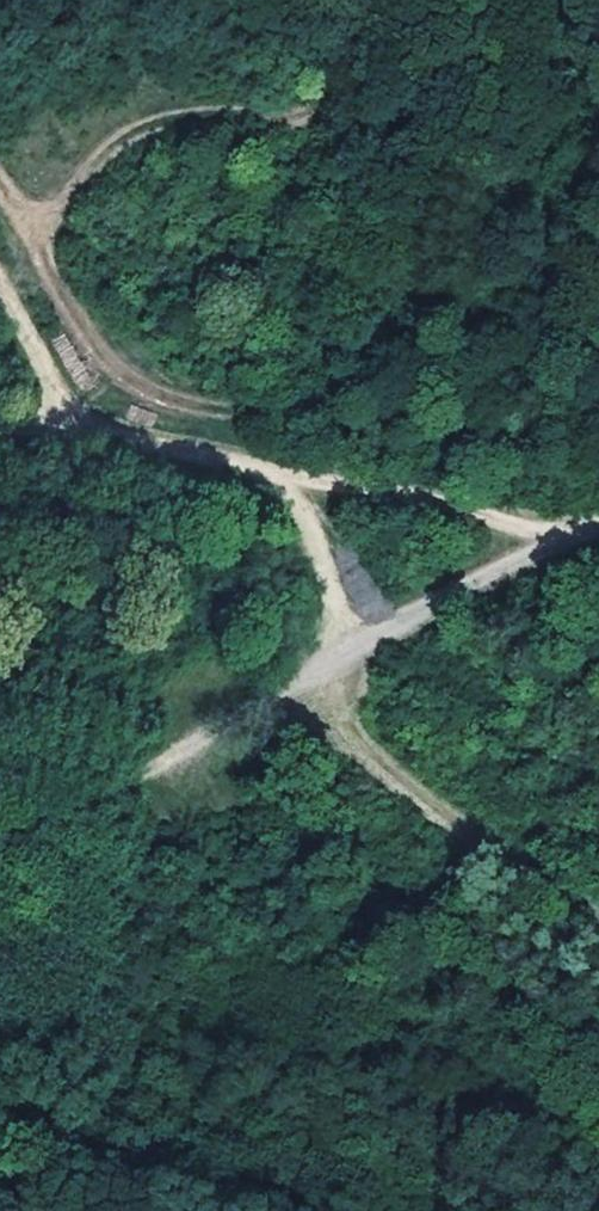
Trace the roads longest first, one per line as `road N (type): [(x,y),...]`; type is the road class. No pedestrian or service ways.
road 1 (track): [(0,823),(340,663),(567,534)]
road 2 (track): [(598,918),(512,861),(414,777),(340,663),(321,555),(278,470)]
road 3 (track): [(567,534),(278,470),(84,411)]
road 4 (track): [(375,0),(358,68),(325,92),(211,97),(136,123),(81,181),(0,225)]
road 5 (track): [(84,411),(0,288)]

